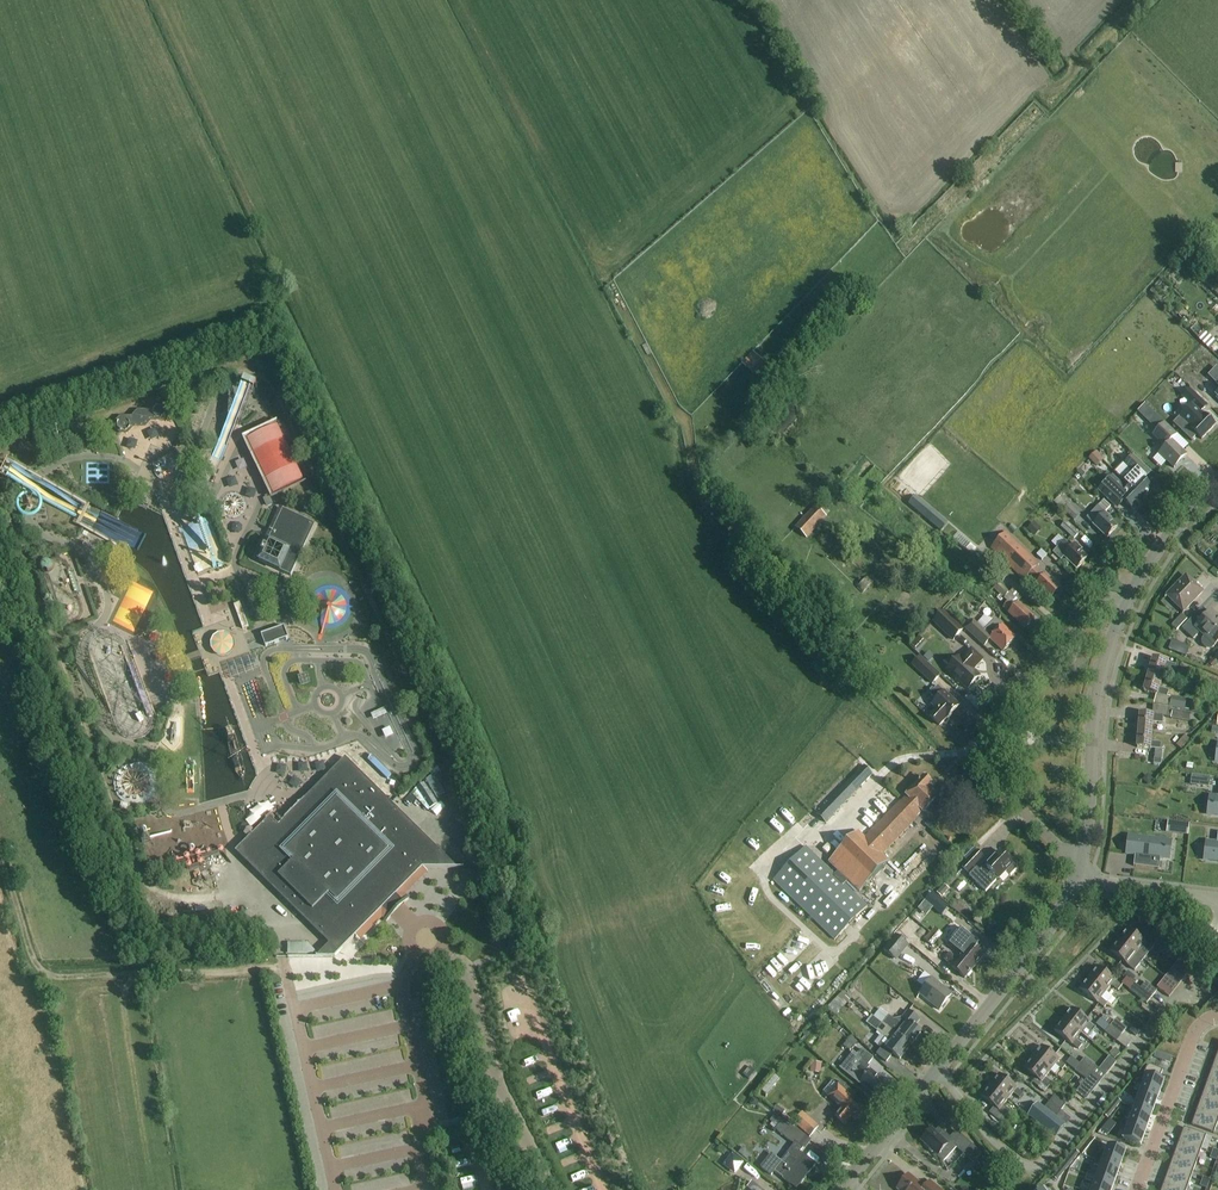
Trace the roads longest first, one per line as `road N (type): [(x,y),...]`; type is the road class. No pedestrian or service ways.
road 1 (residential): [(937,1071),(990,1138),(1034,1173),(1197,971)]
road 2 (residential): [(1082,865),(989,772),(983,748),(990,727),(1105,602),(1126,606)]
road 3 (tertiary): [(1082,865),(1106,664),(1126,606)]
road 4 (tertiary): [(937,1071),(1036,946),(1082,865)]
road 5 (residential): [(1193,1032),(1138,1189)]
road 6 (tertiary): [(841,1189),(937,1071)]
road 7 (tertiary): [(1126,606),(1176,529),(1217,485)]
road 8 (residential): [(1082,865),(1112,884),(1217,899)]

